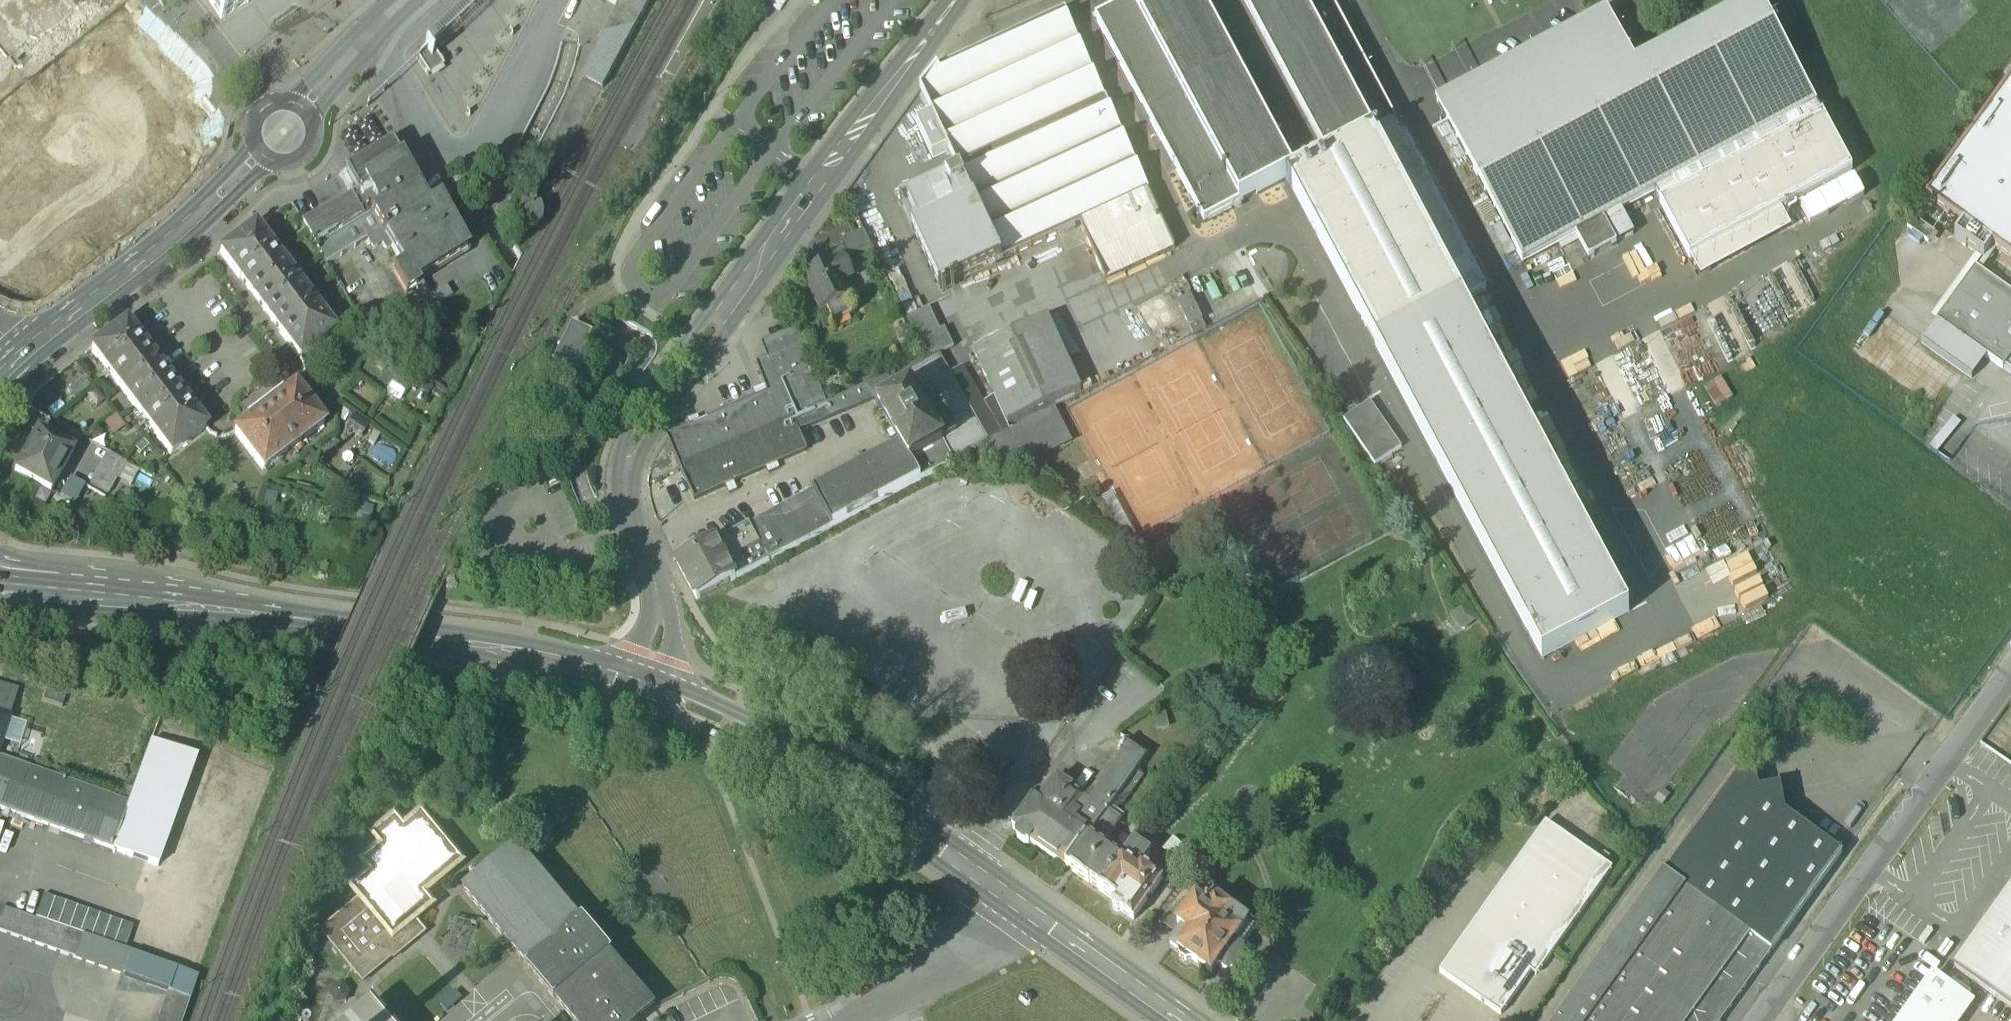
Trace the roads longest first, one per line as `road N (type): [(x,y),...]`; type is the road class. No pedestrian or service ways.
road 1 (unclassified): [(957,0),(633,441),(626,508),(651,570),(661,626),(642,687)]
road 2 (secondary): [(642,687),(863,797),(1193,1020)]
road 3 (secondary): [(211,601),(438,630),(642,687)]
road 4 (residential): [(1760,1020),(2010,665)]
road 5 (tertiary): [(29,346),(131,272),(283,132)]
road 6 (secondary): [(211,601),(194,583),(0,552)]
road 7 (secondary): [(0,584),(211,601)]
road 8 (tertiary): [(402,0),(283,132)]
road 9 (residential): [(283,132),(181,0)]

